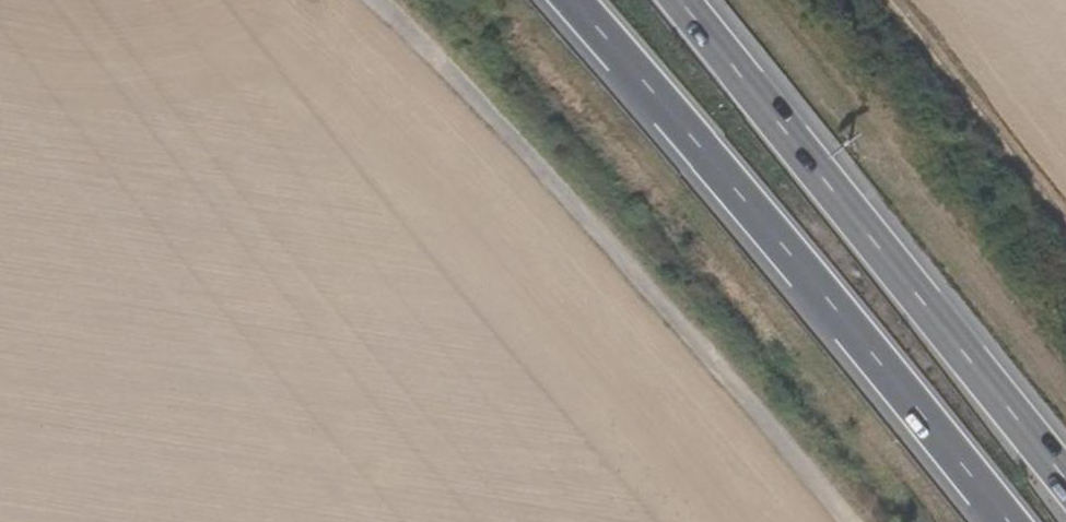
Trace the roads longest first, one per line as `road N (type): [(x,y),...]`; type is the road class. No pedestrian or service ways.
road 1 (trunk): [(574,0),(1009,521)]
road 2 (trunk): [(1065,477),(678,0)]
road 3 (track): [(885,0),(1065,215)]

